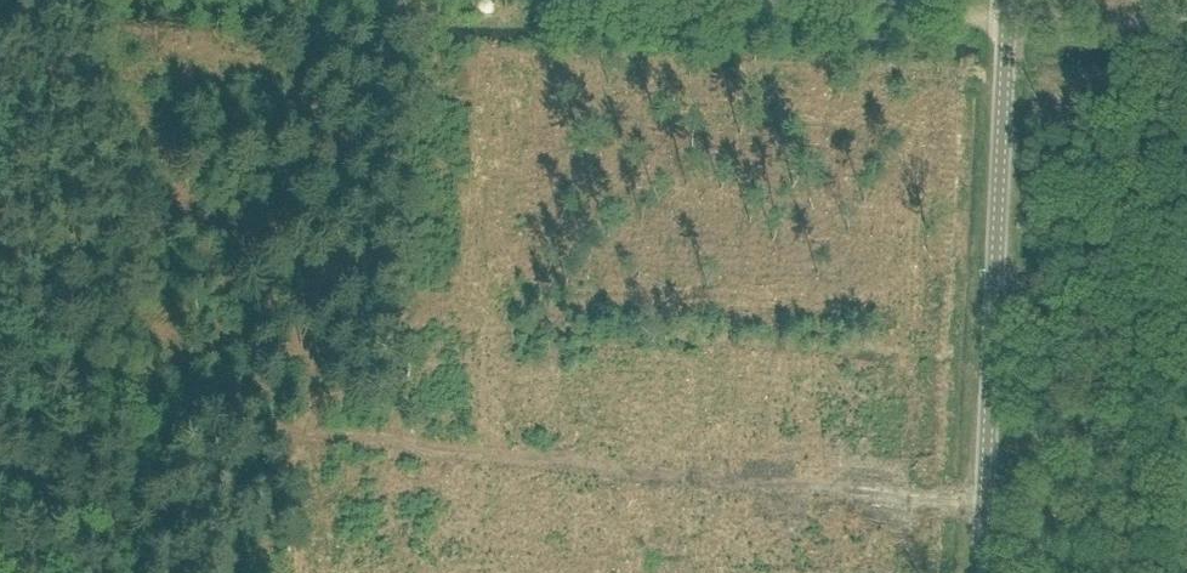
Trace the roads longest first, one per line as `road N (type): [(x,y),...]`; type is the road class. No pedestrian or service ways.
road 1 (track): [(459,0),(1186,29)]
road 2 (unclassified): [(981,572),(1007,0)]

